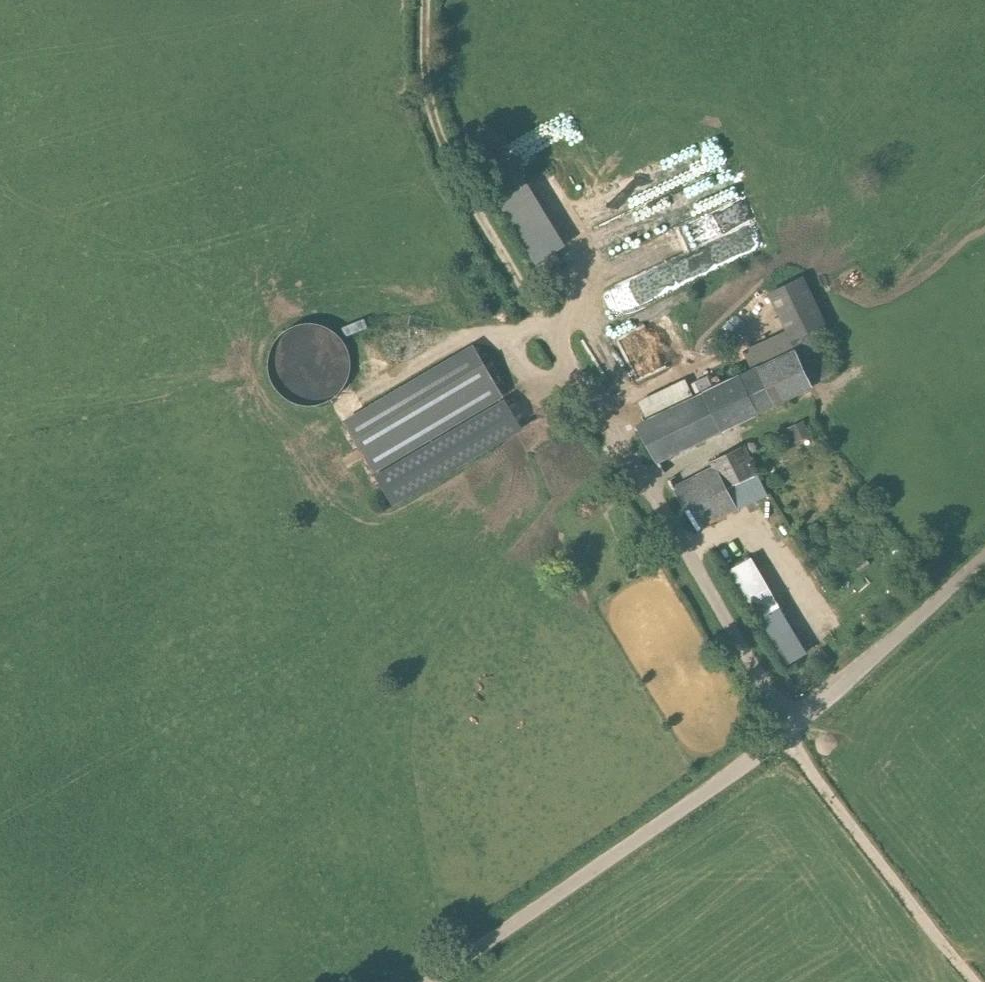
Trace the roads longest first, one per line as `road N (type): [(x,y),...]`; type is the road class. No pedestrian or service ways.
road 1 (track): [(425,0),(423,62),(447,157),(541,319)]

